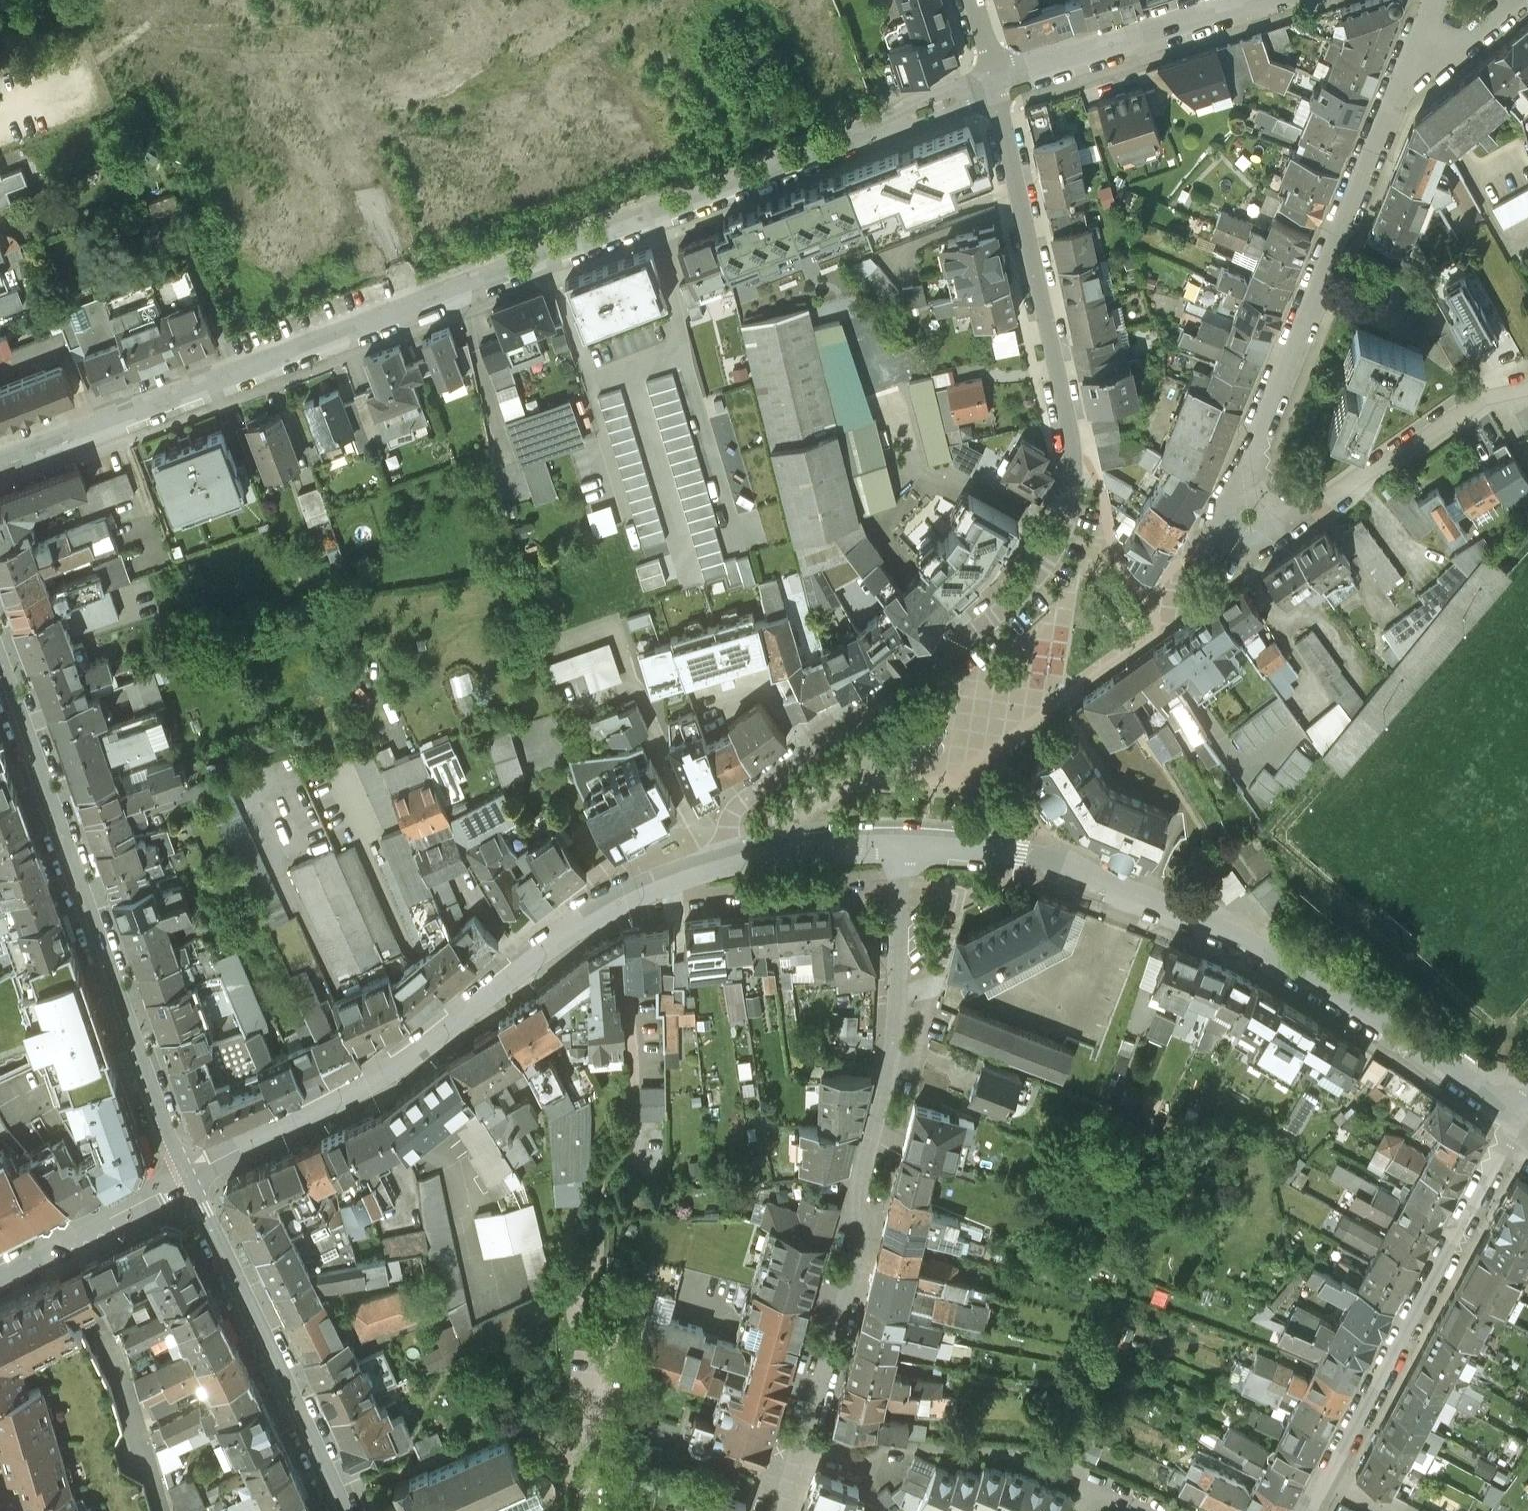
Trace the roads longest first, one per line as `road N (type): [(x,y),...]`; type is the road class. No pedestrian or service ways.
road 1 (tertiary): [(998,82),(0,476)]
road 2 (residential): [(998,82),(1075,414),(1079,513),(1056,559),(1017,604),(905,694),(752,793),(731,827),(735,871)]
road 3 (residential): [(1513,1122),(1316,987),(1217,934),(1115,890),(1005,858),(901,851)]
road 4 (residential): [(782,1510),(865,1232),(856,1200),(899,1017),(901,851)]
road 5 (residential): [(735,871),(665,889),(583,932),(436,1055),(354,1107),(196,1184)]
road 6 (unclassified): [(196,1184),(0,656)]
road 7 (residential): [(1304,1510),(1513,1122)]
road 8 (residential): [(1403,87),(1269,414),(1252,476)]
road 9 (unclassified): [(348,1510),(196,1184)]
road 10 (tertiary): [(1257,0),(998,82)]
road 11 (residential): [(1293,518),(1481,399),(1527,388)]
road 12 (residential): [(1096,1477),(1025,1452),(870,1446)]
road 13 (residential): [(0,1281),(196,1184)]
road 14 (residential): [(901,851),(785,858),(735,871)]
road 15 (residential): [(1403,87),(1515,0)]
road 16 (residential): [(1252,476),(1228,509),(1231,531),(1248,543),(1268,540),(1293,518)]

